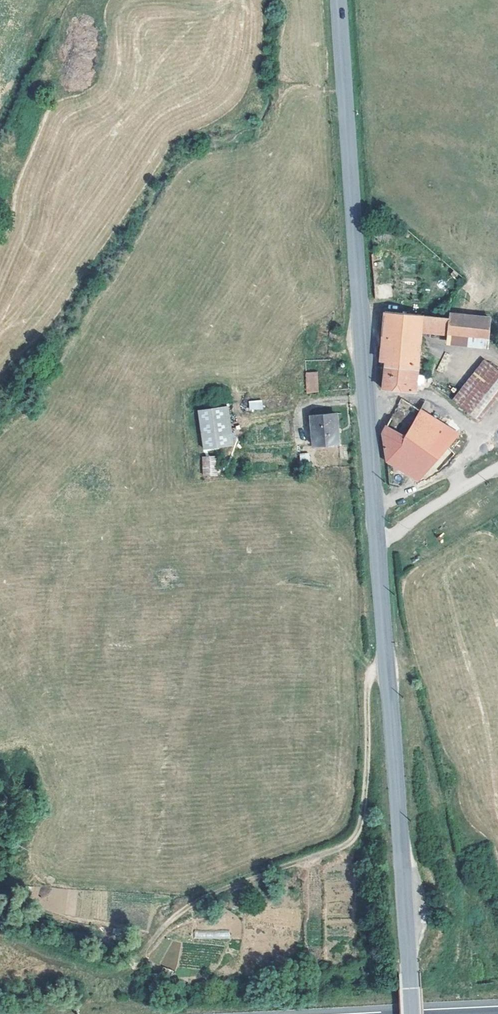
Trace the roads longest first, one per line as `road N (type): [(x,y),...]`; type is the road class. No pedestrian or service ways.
road 1 (secondary): [(412,1013),(339,0)]
road 2 (track): [(387,667),(372,673),(368,685),(363,807),(350,840),(200,898),(171,918),(133,966)]
road 3 (track): [(497,470),(378,547)]

